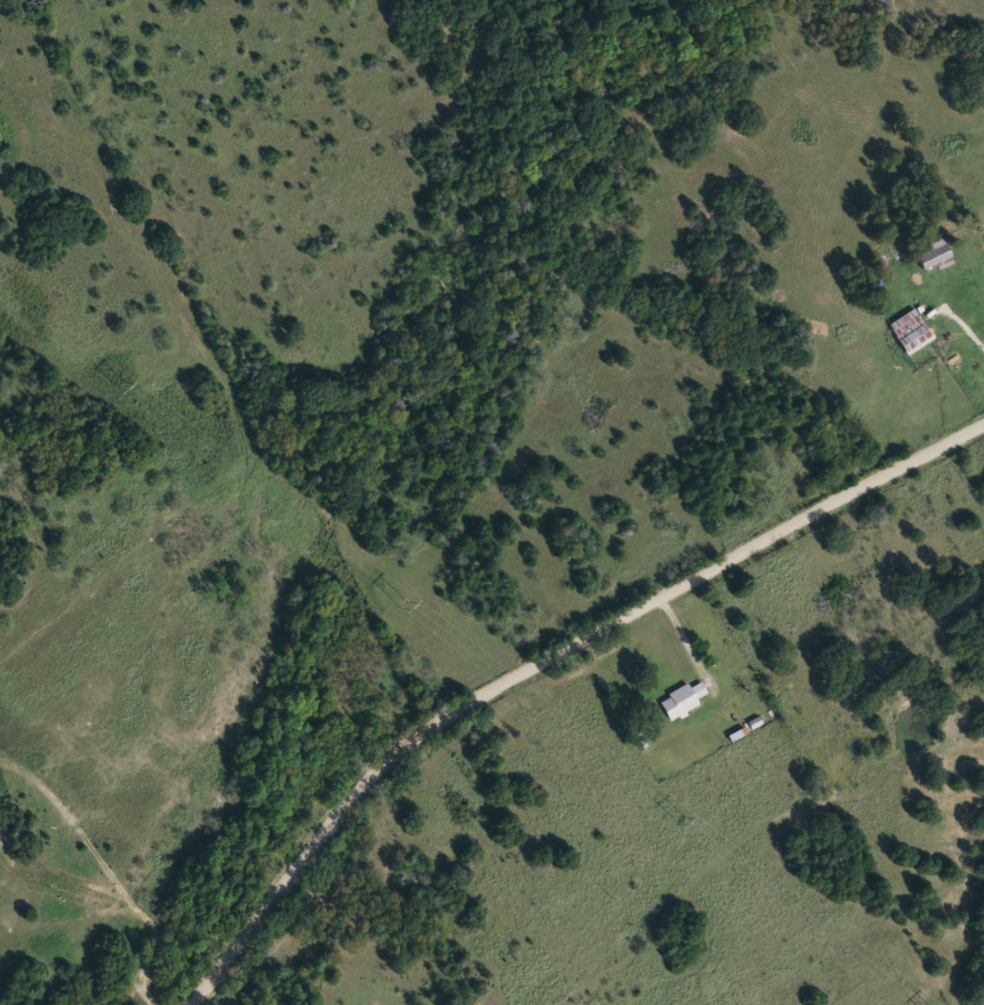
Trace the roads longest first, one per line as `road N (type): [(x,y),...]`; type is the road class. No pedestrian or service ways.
road 1 (residential): [(197,1004),(331,824),(415,731),(983,415)]
road 2 (residential): [(665,590),(715,683),(725,813)]

